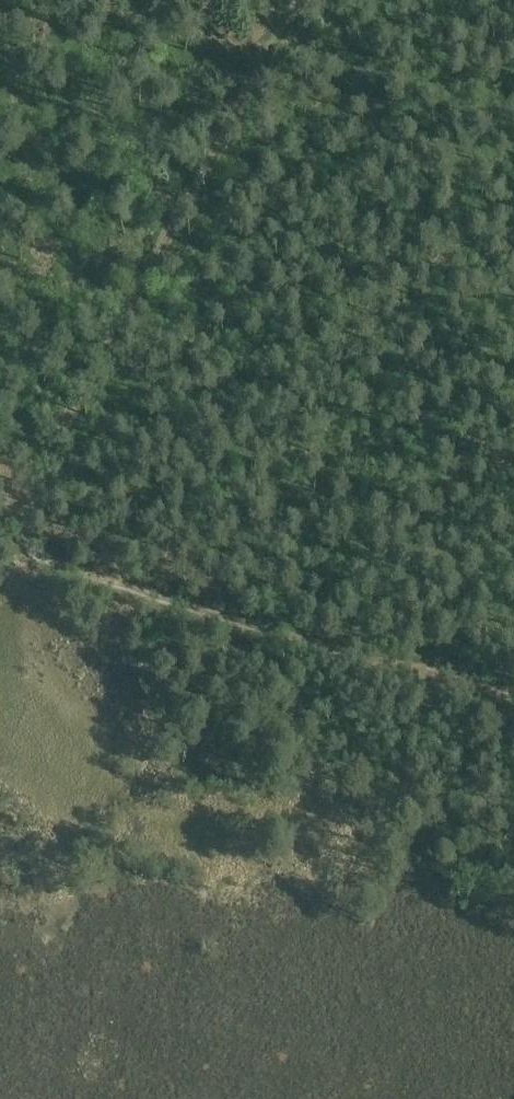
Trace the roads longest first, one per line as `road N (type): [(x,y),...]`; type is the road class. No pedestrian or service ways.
road 1 (track): [(0,470),(45,492),(30,529),(42,549),(513,682)]
road 2 (track): [(293,0),(45,492)]

